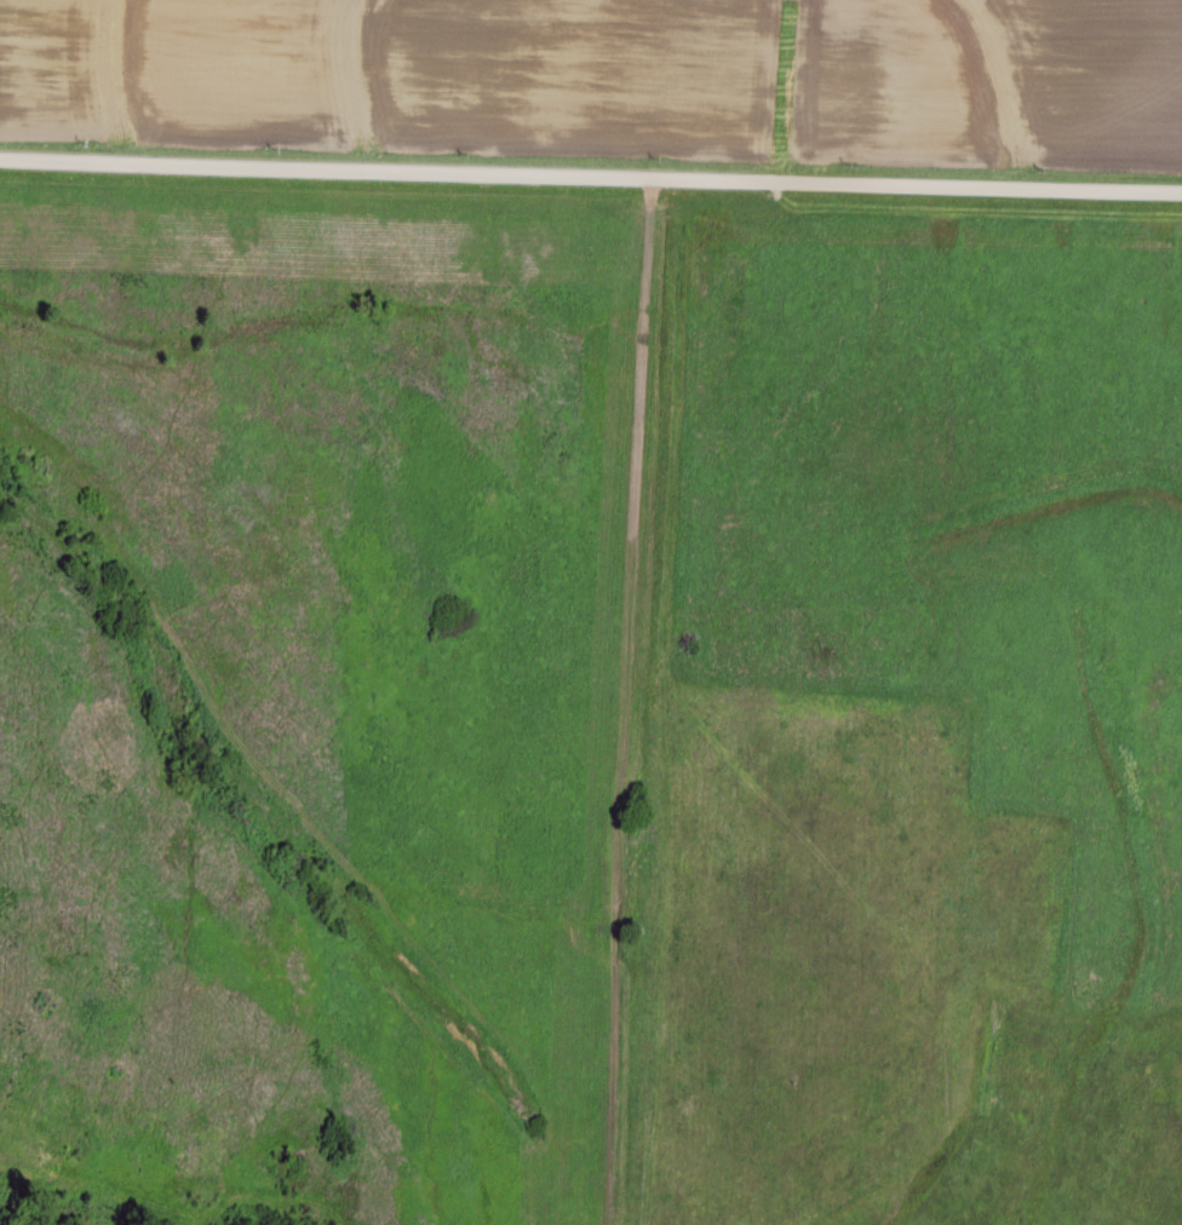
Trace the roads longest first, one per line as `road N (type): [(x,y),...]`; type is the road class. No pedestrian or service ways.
road 1 (residential): [(1181,195),(0,157)]

